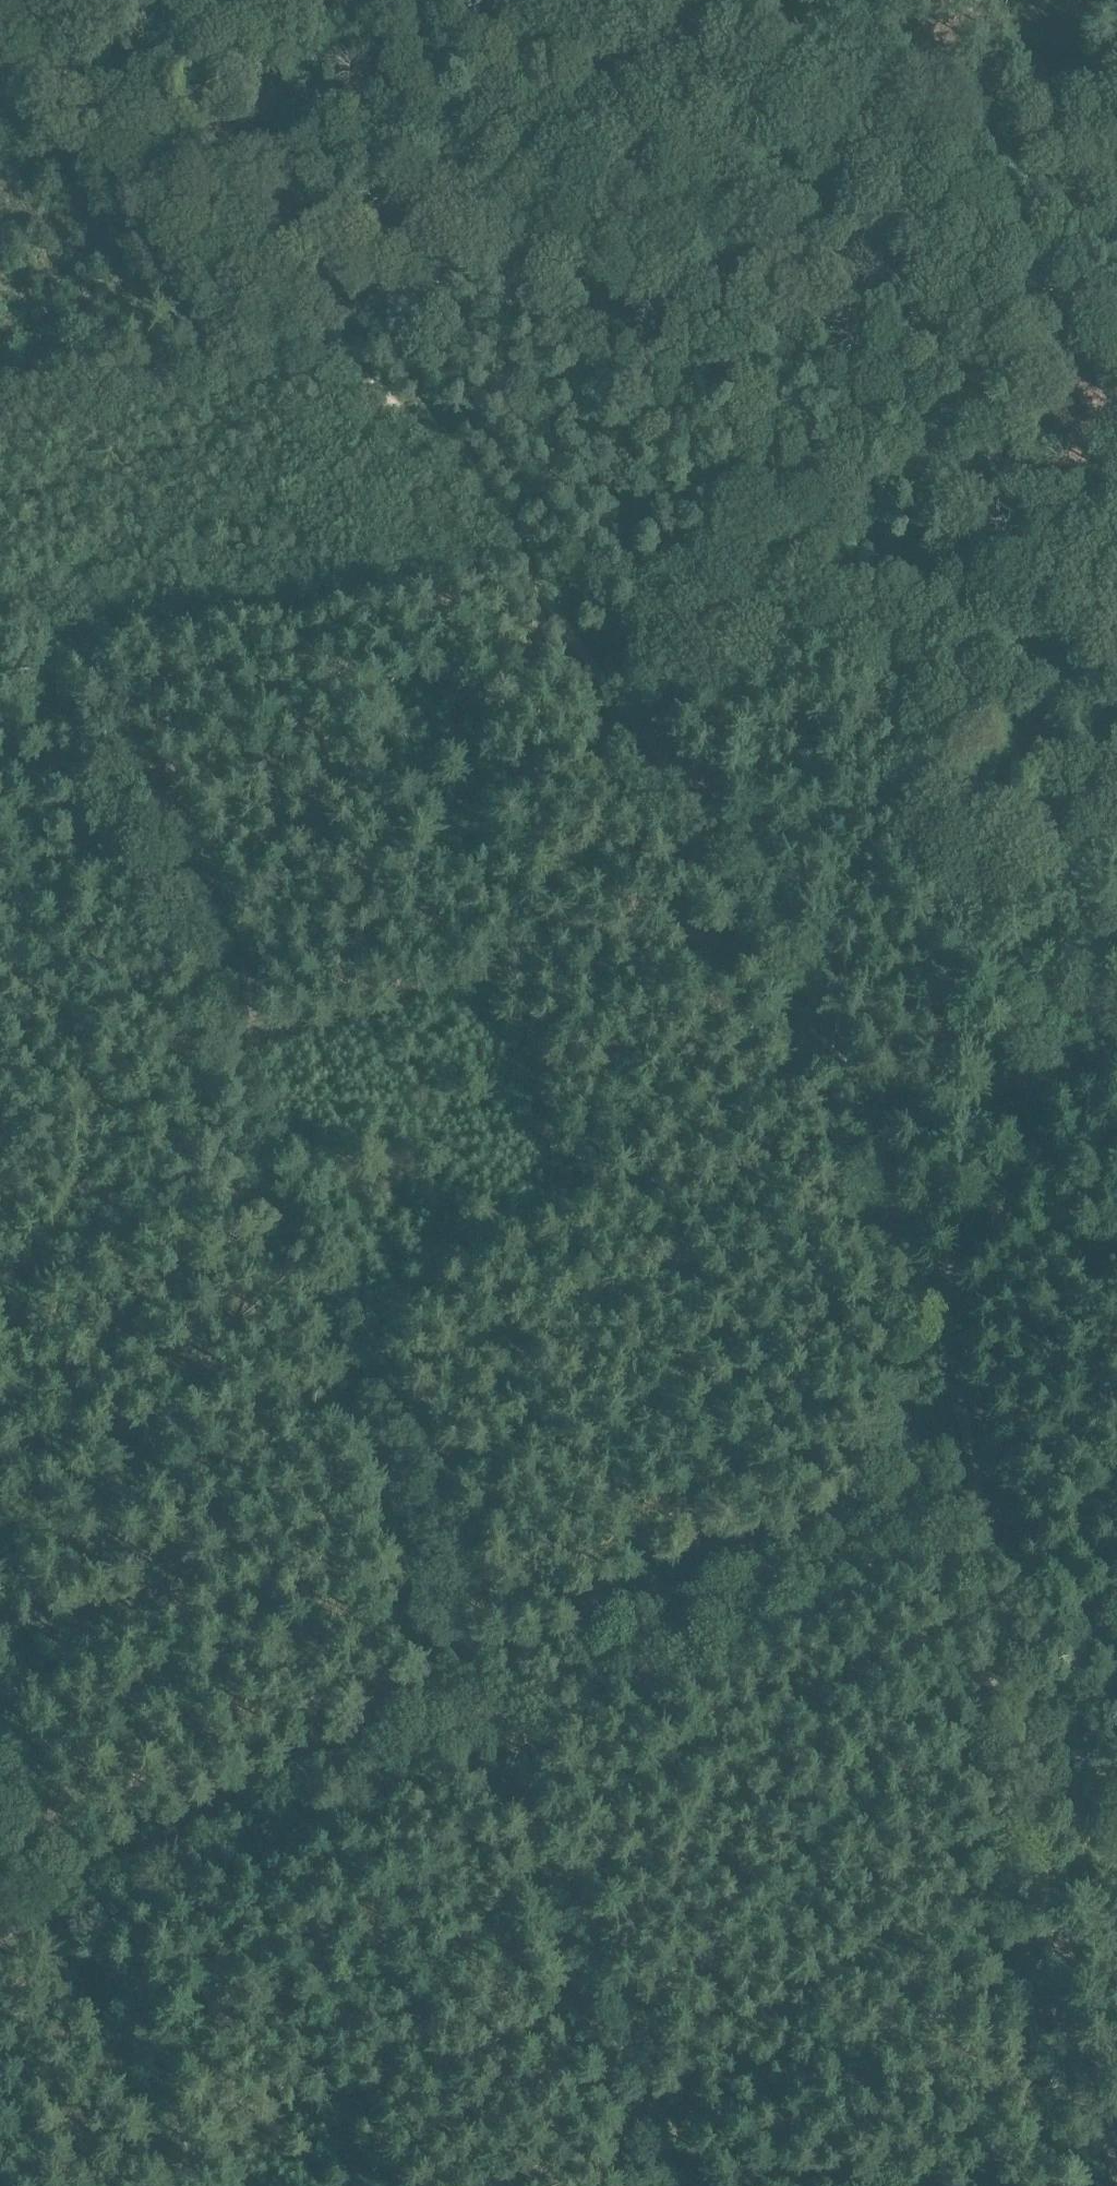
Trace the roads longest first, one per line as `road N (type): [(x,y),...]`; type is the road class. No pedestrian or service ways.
road 1 (track): [(10,0),(98,126),(150,183),(418,429),(777,922),(872,1133),(1022,1725),(1011,1714),(1056,2024),(1116,2167)]
road 2 (track): [(0,419),(1116,74)]

